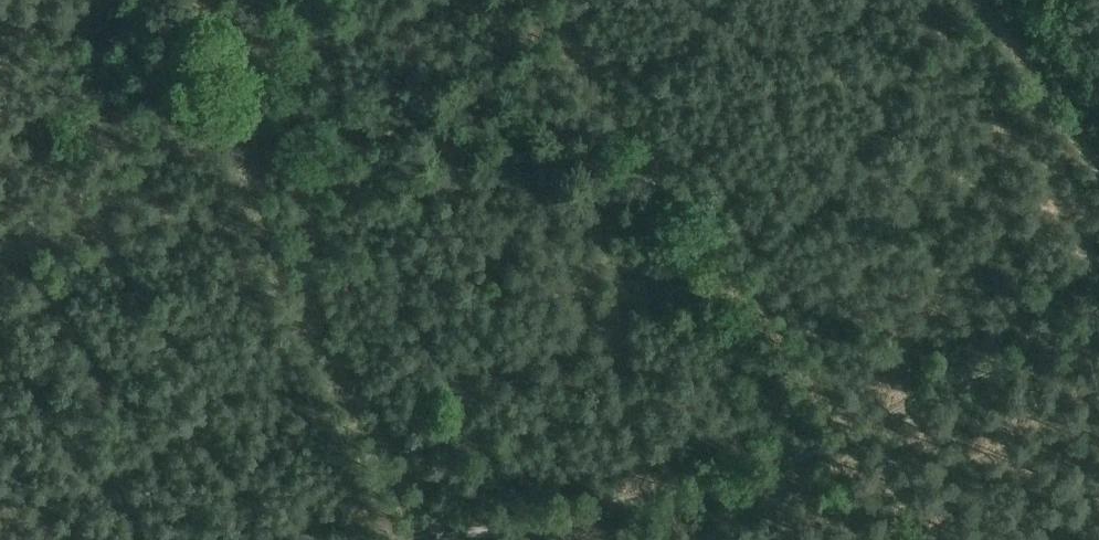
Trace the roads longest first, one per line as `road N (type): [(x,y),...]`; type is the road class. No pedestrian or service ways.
road 1 (track): [(989,0),(1098,145)]

